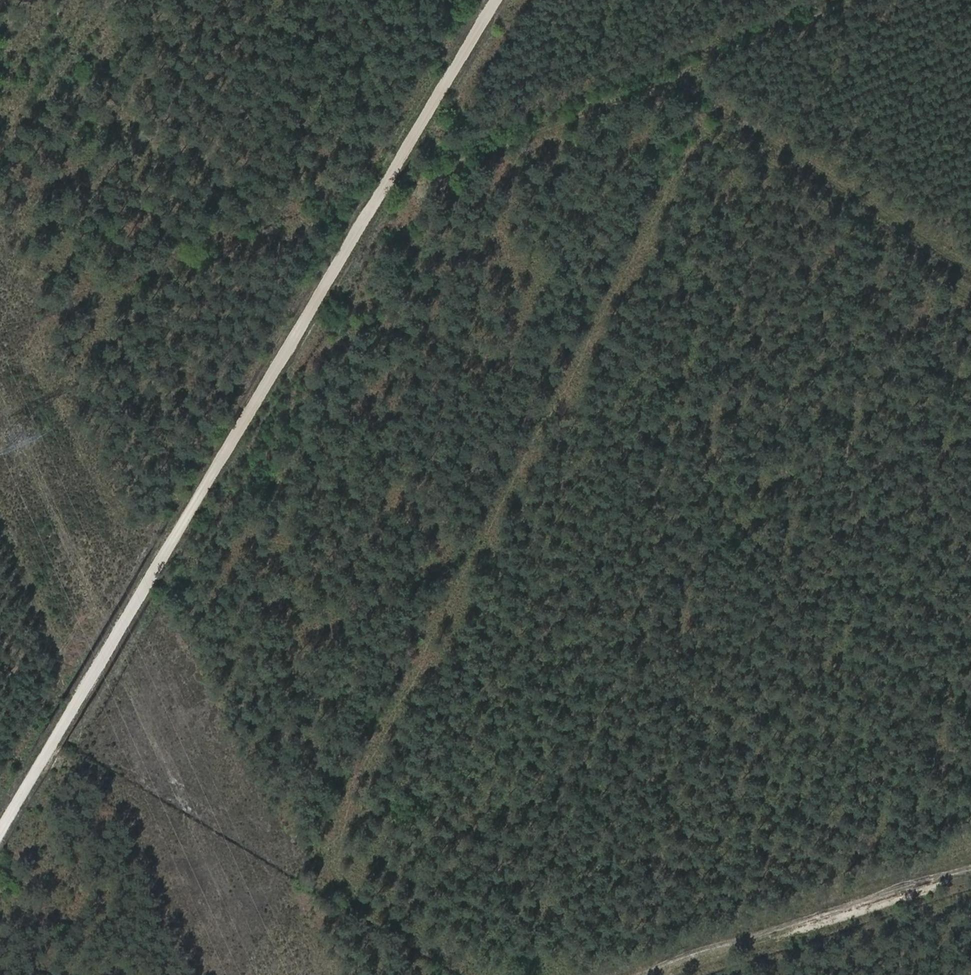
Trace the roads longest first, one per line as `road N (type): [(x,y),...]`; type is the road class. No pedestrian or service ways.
road 1 (track): [(502,0),(0,832)]
road 2 (track): [(970,864),(636,974)]

